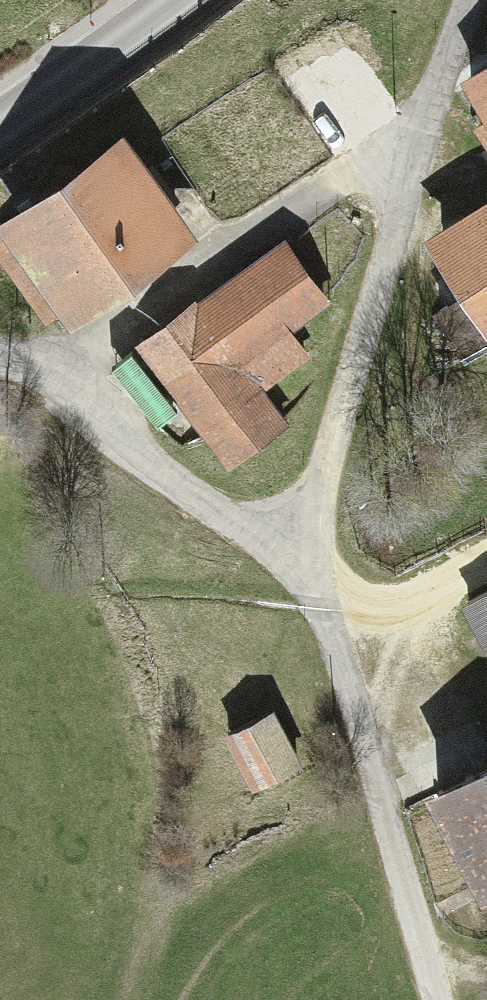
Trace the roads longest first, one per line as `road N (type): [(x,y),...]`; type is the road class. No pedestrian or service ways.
road 1 (residential): [(468,0),(407,166),(293,551)]
road 2 (residential): [(293,551),(183,498),(106,448),(48,379),(0,359)]
road 3 (residential): [(293,551),(375,796)]
road 4 (tertiary): [(176,0),(0,131)]
road 5 (track): [(432,999),(375,796)]

